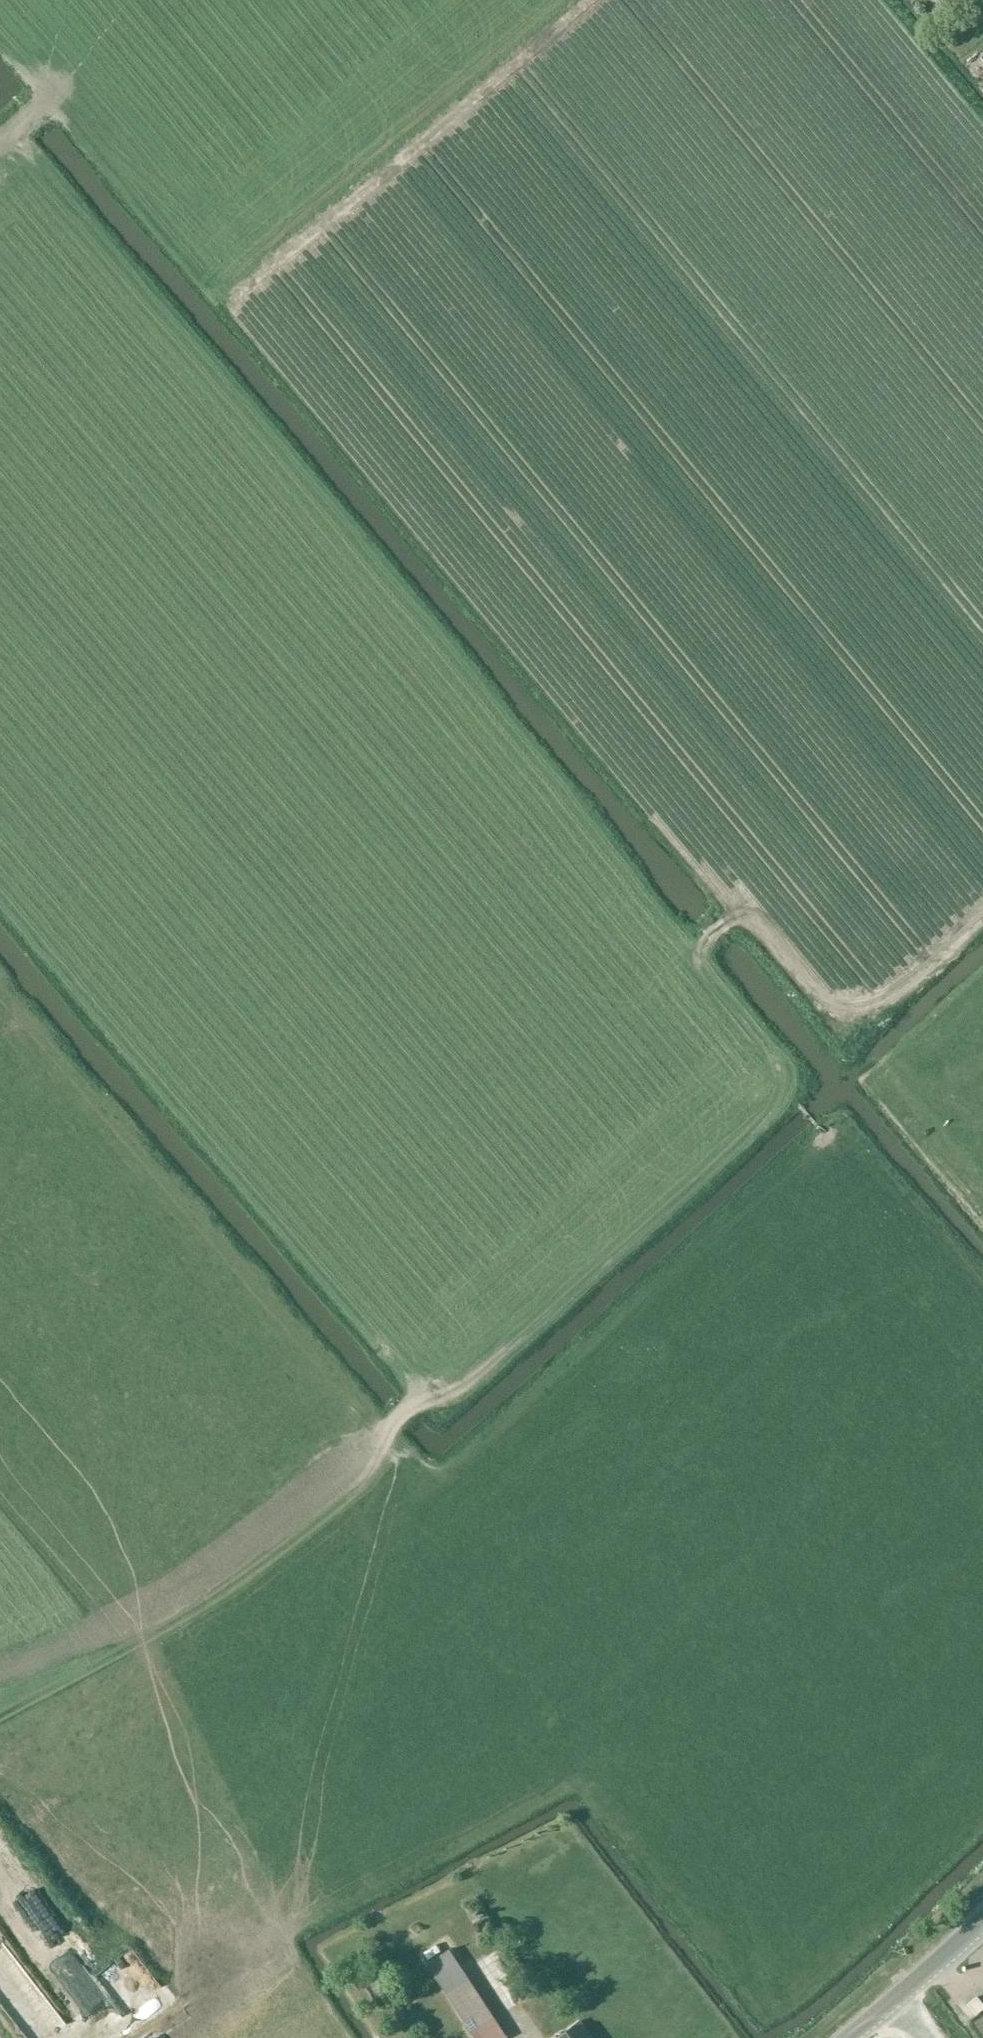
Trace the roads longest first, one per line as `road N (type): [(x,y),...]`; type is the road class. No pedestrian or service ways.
road 1 (unclassified): [(851,2037),(982,1920)]

